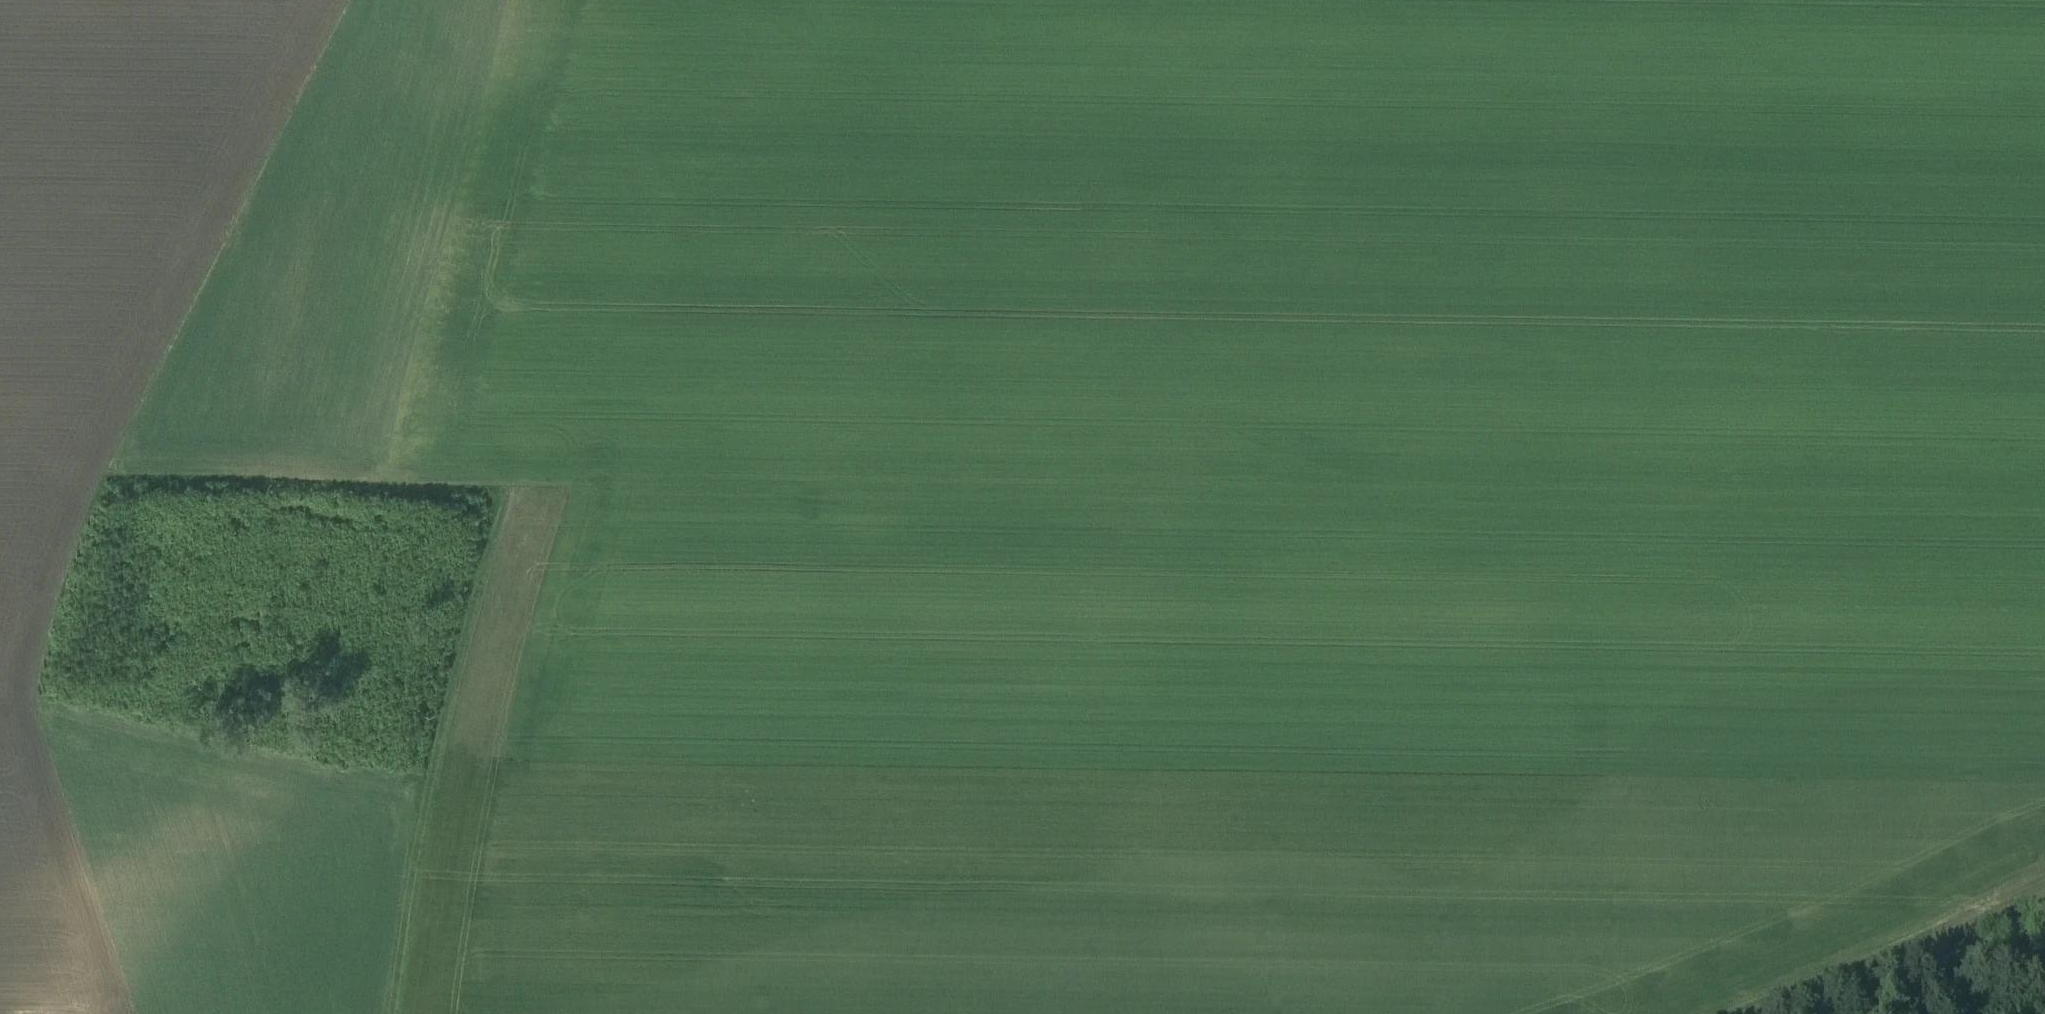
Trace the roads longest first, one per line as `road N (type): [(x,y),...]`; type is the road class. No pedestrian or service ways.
road 1 (track): [(503,503),(429,783),(392,1013)]
road 2 (track): [(1803,1013),(2044,909)]

